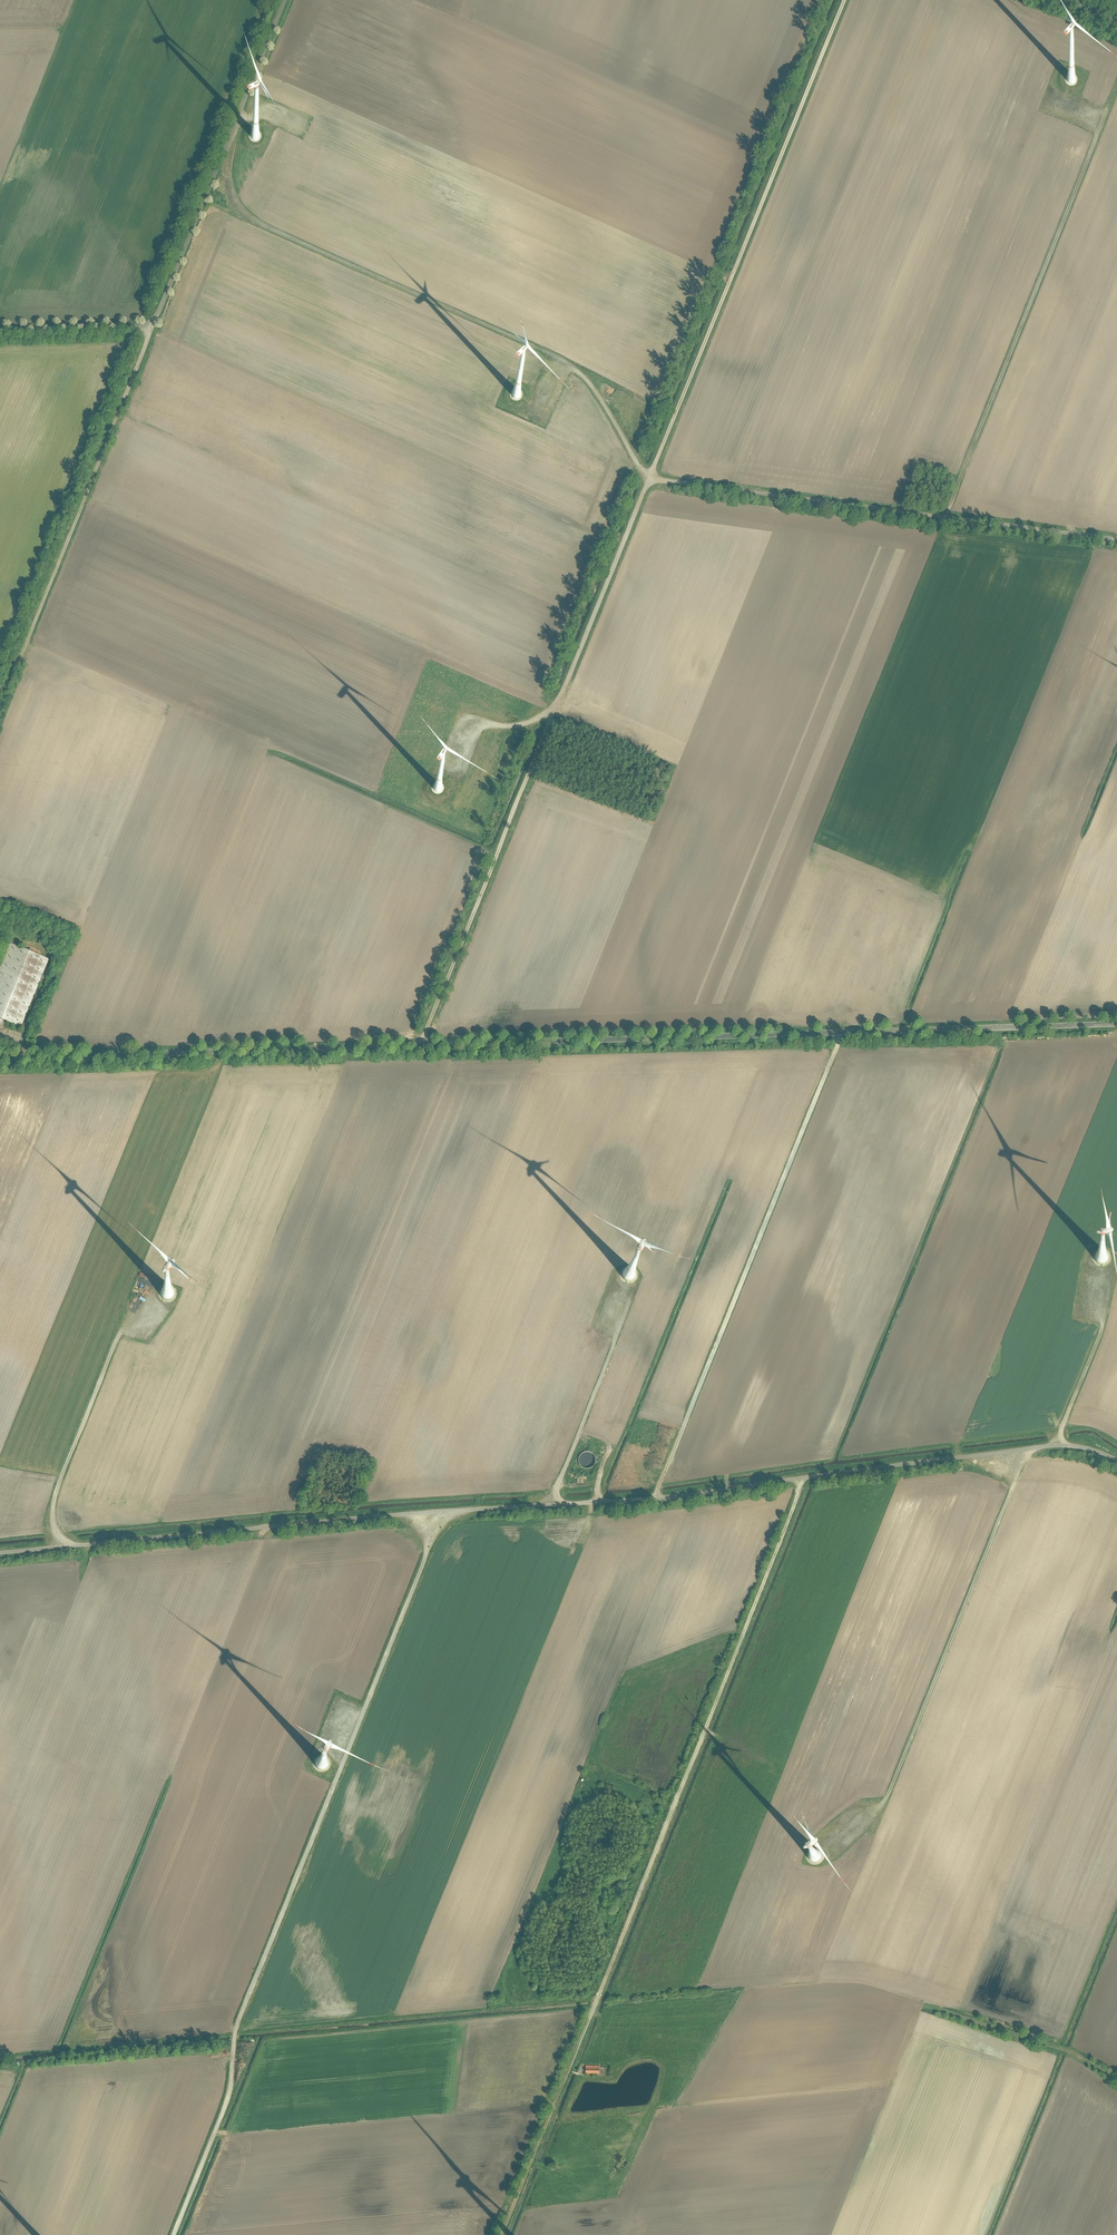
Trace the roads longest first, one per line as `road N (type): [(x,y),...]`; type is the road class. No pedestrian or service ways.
road 1 (track): [(416,1048),(844,0)]
road 2 (track): [(1116,1460),(1053,1446),(675,1493),(0,1552)]
road 3 (tertiary): [(1116,1027),(0,1060)]
road 4 (unclassified): [(1116,539),(649,478),(573,368),(252,220),(227,177),(229,136)]
road 5 (track): [(502,2234),(805,1476)]
road 6 (track): [(446,1513),(241,2014),(230,2087),(173,2234)]
road 7 (track): [(838,1036),(657,1495)]
road 8 (track): [(1116,86),(946,518)]
road 9 (track): [(1031,1448),(872,1828)]
road 10 (track): [(152,327),(0,709)]
road 11 (track): [(67,1546),(53,1522),(56,1495),(83,1422),(120,1334),(154,1319)]
road 12 (track): [(552,1504),(634,1290)]
road 13 (track): [(1116,2082),(1066,2049),(968,2017)]
road 14 (residential): [(152,327),(0,331)]
road 15 (track): [(1053,1446),(1106,1321)]
road 16 (track): [(554,710),(518,726),(474,727),(454,764)]

